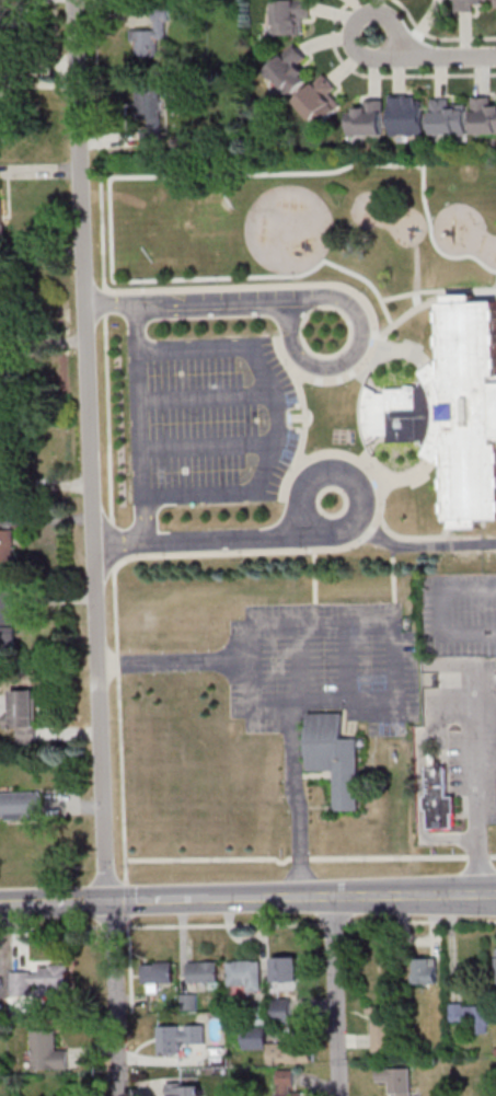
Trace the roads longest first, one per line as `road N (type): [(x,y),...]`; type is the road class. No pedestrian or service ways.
road 1 (residential): [(111,904),(75,0)]
road 2 (tertiary): [(336,900),(111,904)]
road 3 (residential): [(343,1095),(336,900)]
road 4 (residential): [(121,1095),(111,904)]
road 5 (tertiary): [(495,895),(336,900)]
road 6 (residential): [(495,56),(414,53),(377,36)]

